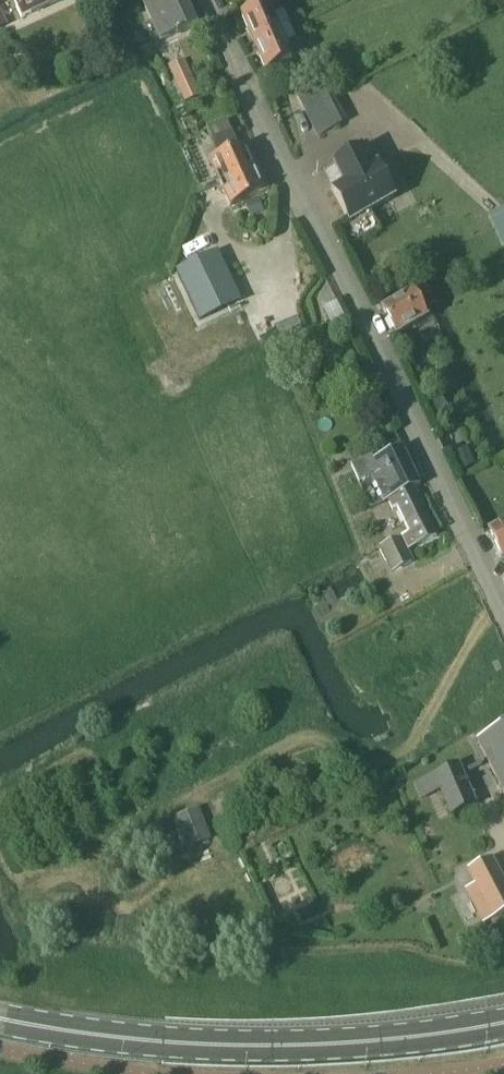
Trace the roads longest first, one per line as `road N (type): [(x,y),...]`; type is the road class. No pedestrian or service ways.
road 1 (unclassified): [(503,614),(210,0)]
road 2 (secondary): [(503,1020),(307,1043),(161,1042),(0,1018)]

